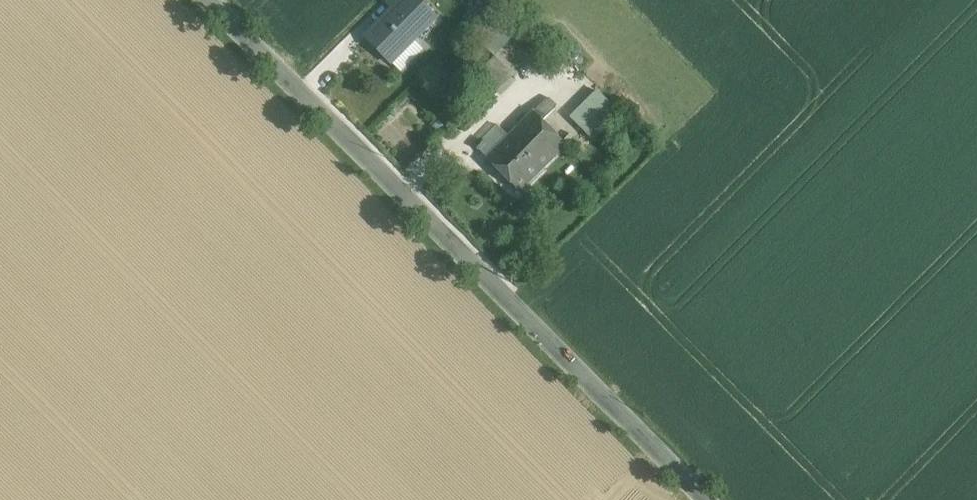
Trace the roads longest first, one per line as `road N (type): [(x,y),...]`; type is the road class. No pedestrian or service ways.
road 1 (tertiary): [(210,0),(707,499)]

